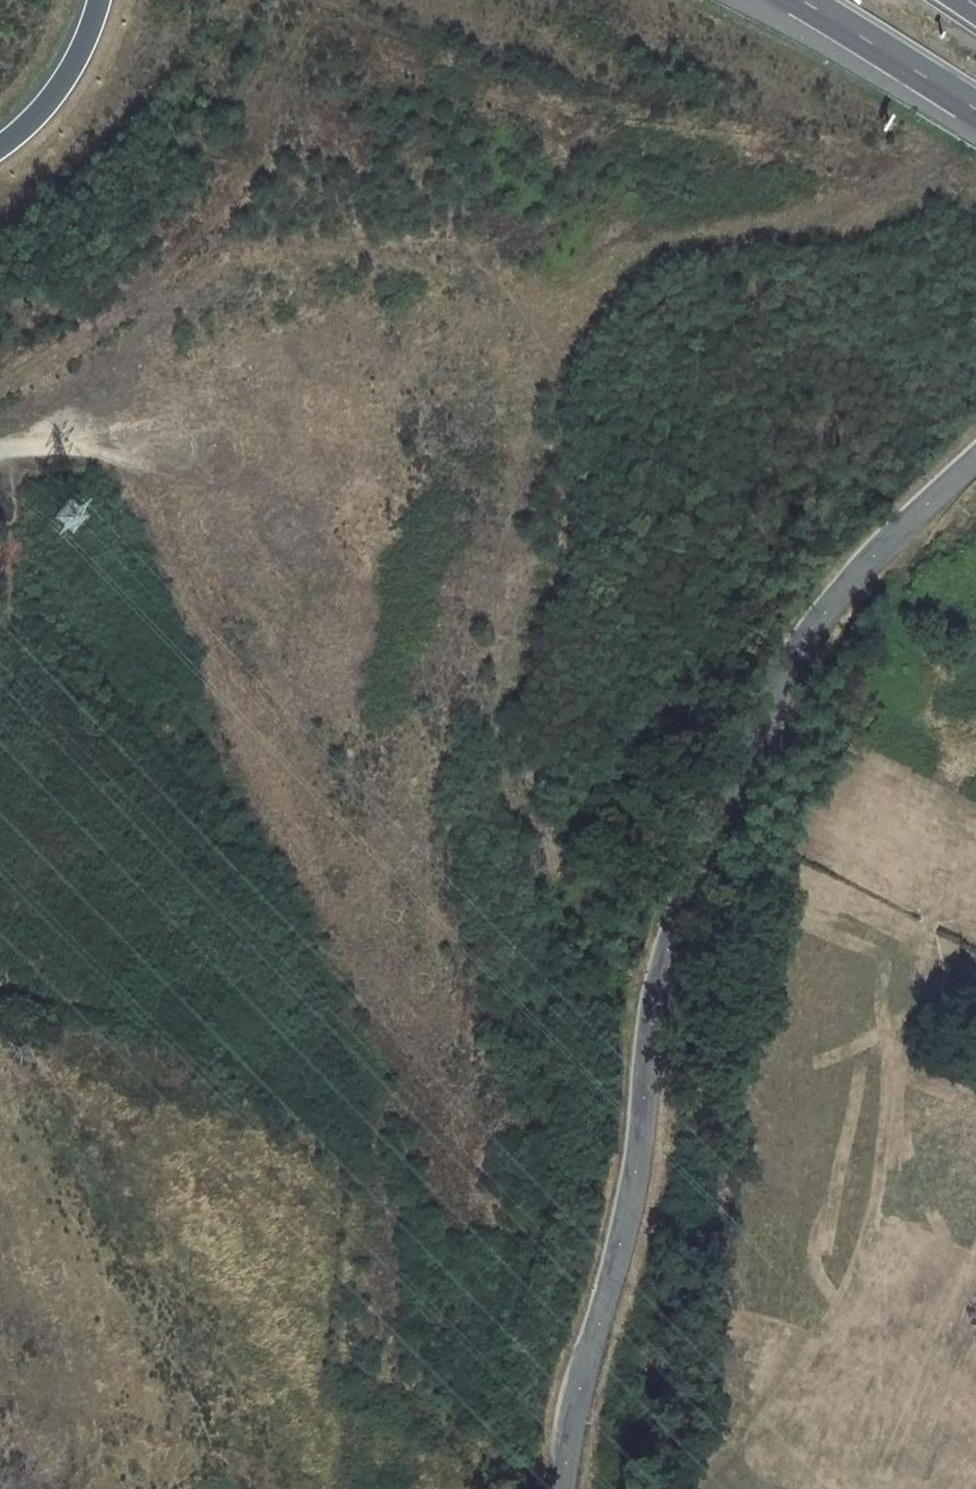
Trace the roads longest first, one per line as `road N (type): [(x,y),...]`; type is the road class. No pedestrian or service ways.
road 1 (tertiary): [(562,1488),(573,1413),(636,1173),(665,964),(725,811),(819,622),(886,541),(975,456)]
road 2 (motorway): [(804,0),(975,109)]
road 3 (motorway): [(99,0),(63,84),(0,145)]

